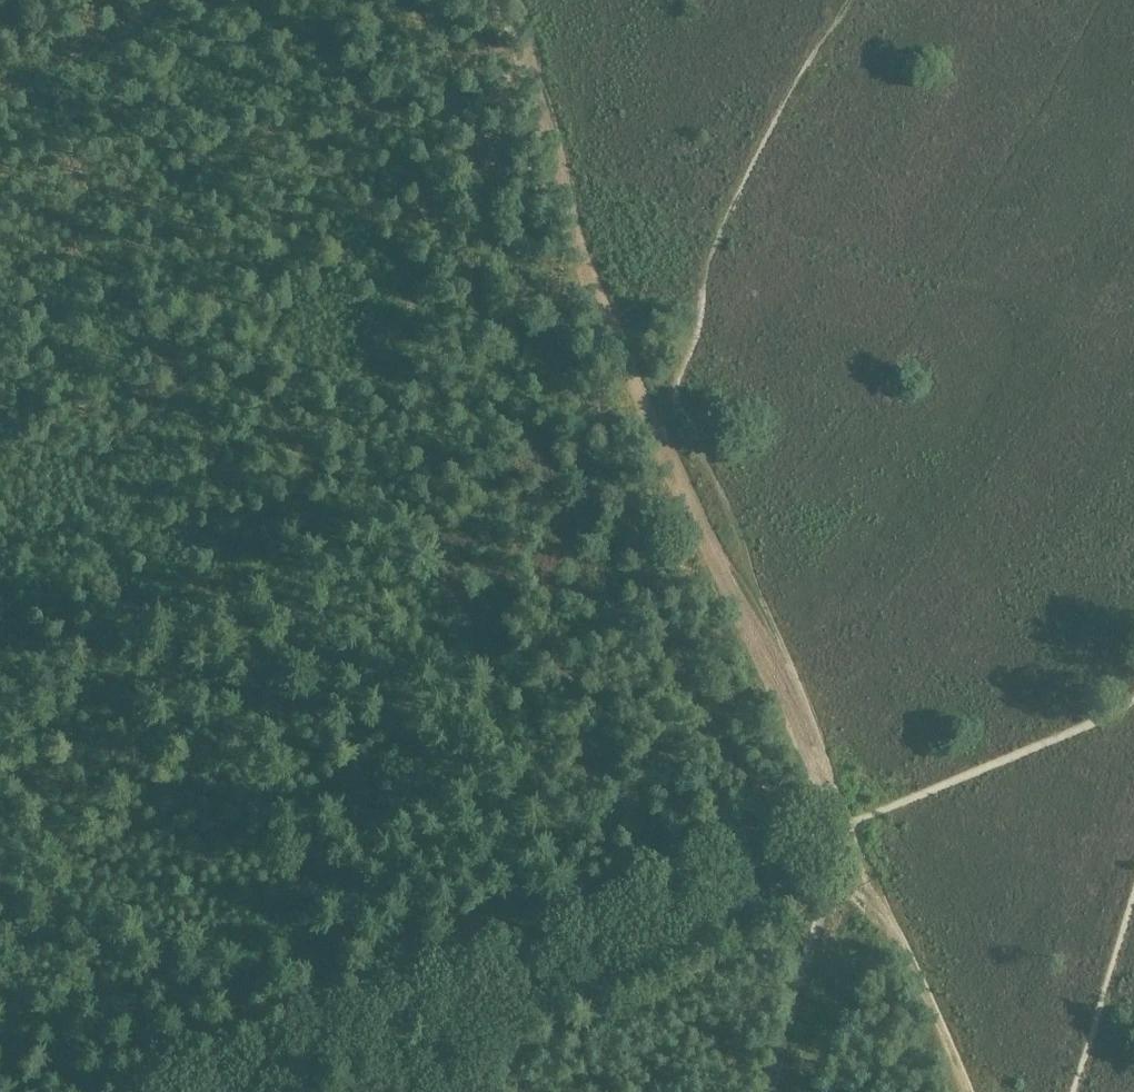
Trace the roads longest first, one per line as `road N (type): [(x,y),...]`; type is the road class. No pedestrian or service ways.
road 1 (track): [(507,0),(660,451),(844,832)]
road 2 (track): [(498,980),(373,850),(298,725),(248,609),(217,580),(178,586),(0,663)]
road 3 (track): [(246,1091),(828,840)]
road 4 (track): [(844,832),(935,1012),(965,1091)]

